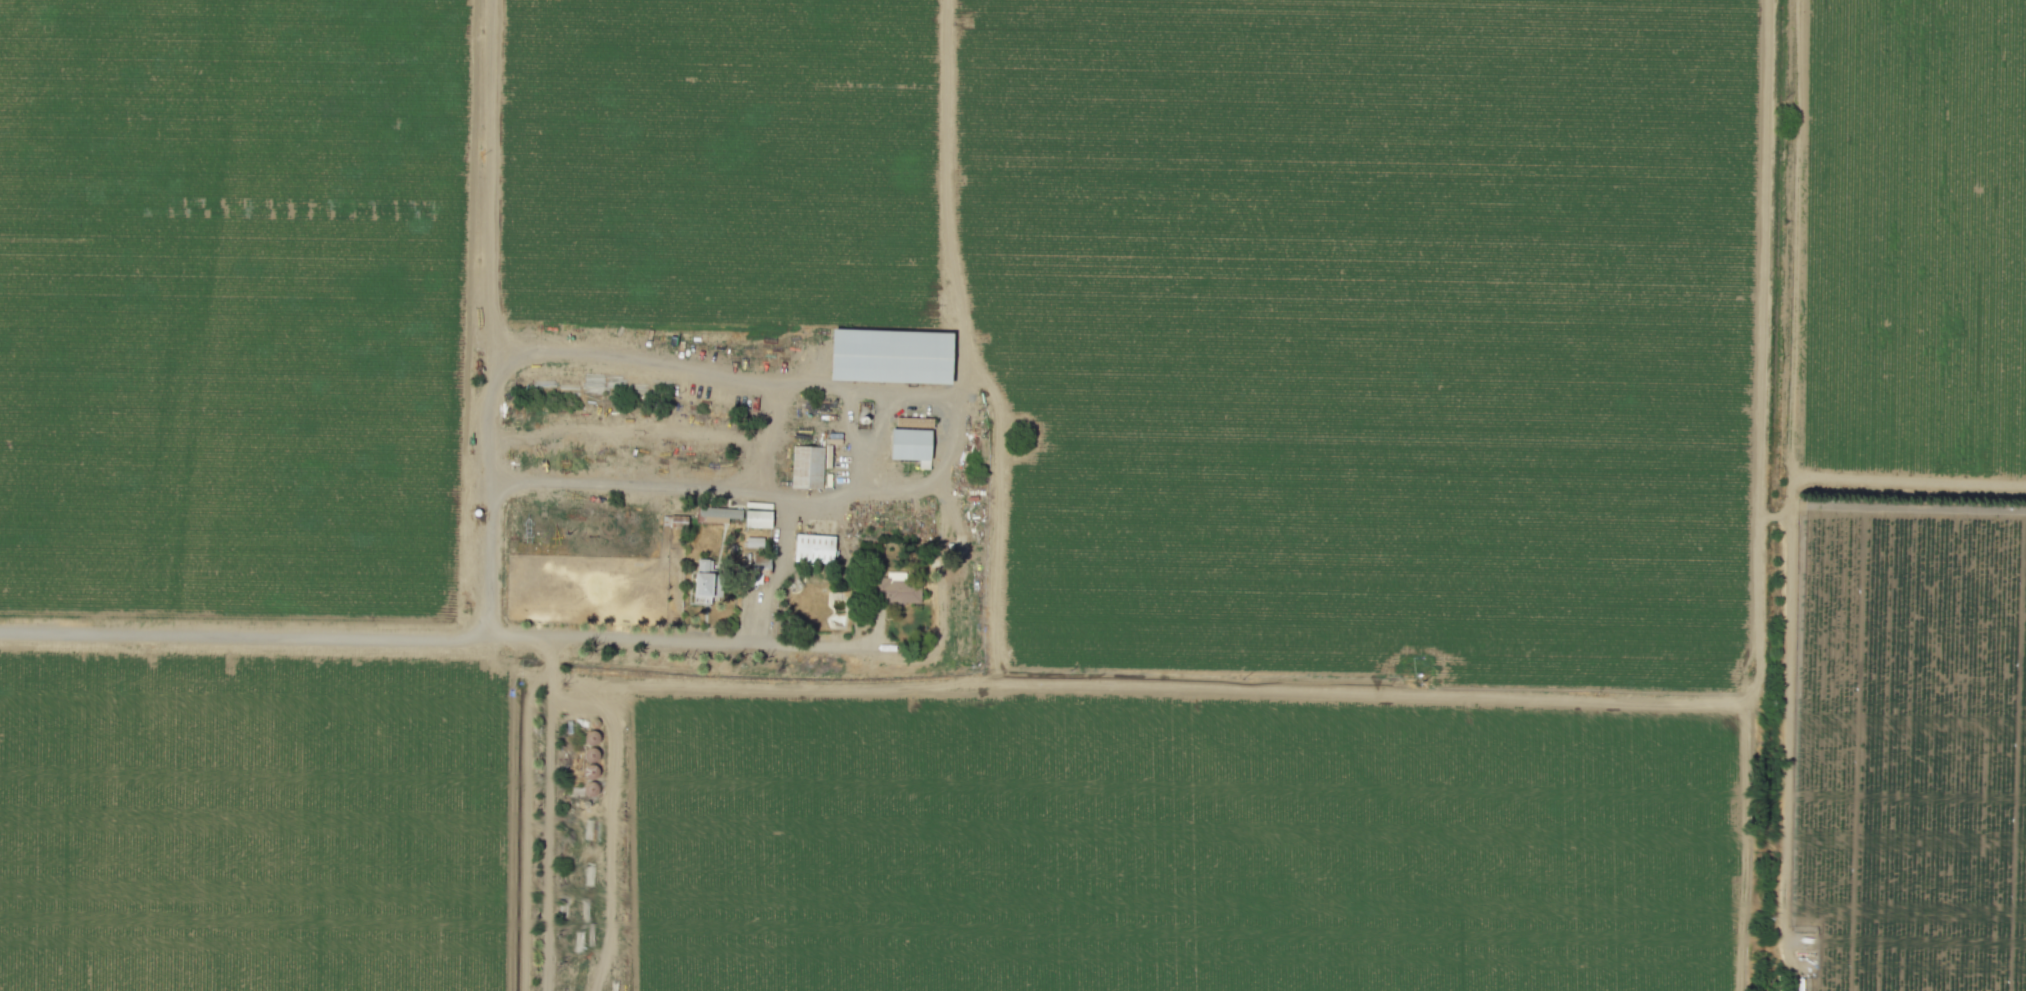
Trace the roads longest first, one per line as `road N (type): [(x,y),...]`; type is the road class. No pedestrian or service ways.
road 1 (residential): [(1786,990),(1809,915),(1787,849),(1785,811),(1795,513)]
road 2 (track): [(545,990),(549,707),(556,679)]
road 3 (track): [(619,681),(597,990)]

